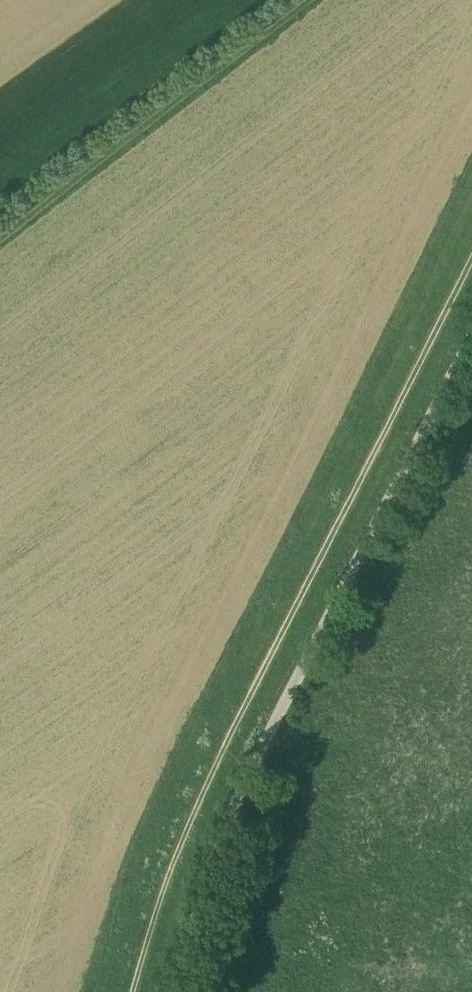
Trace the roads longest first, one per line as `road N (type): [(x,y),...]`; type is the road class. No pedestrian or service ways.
road 1 (track): [(471,255),(197,804),(135,991)]
road 2 (unclassified): [(176,991),(226,830),(471,323)]

